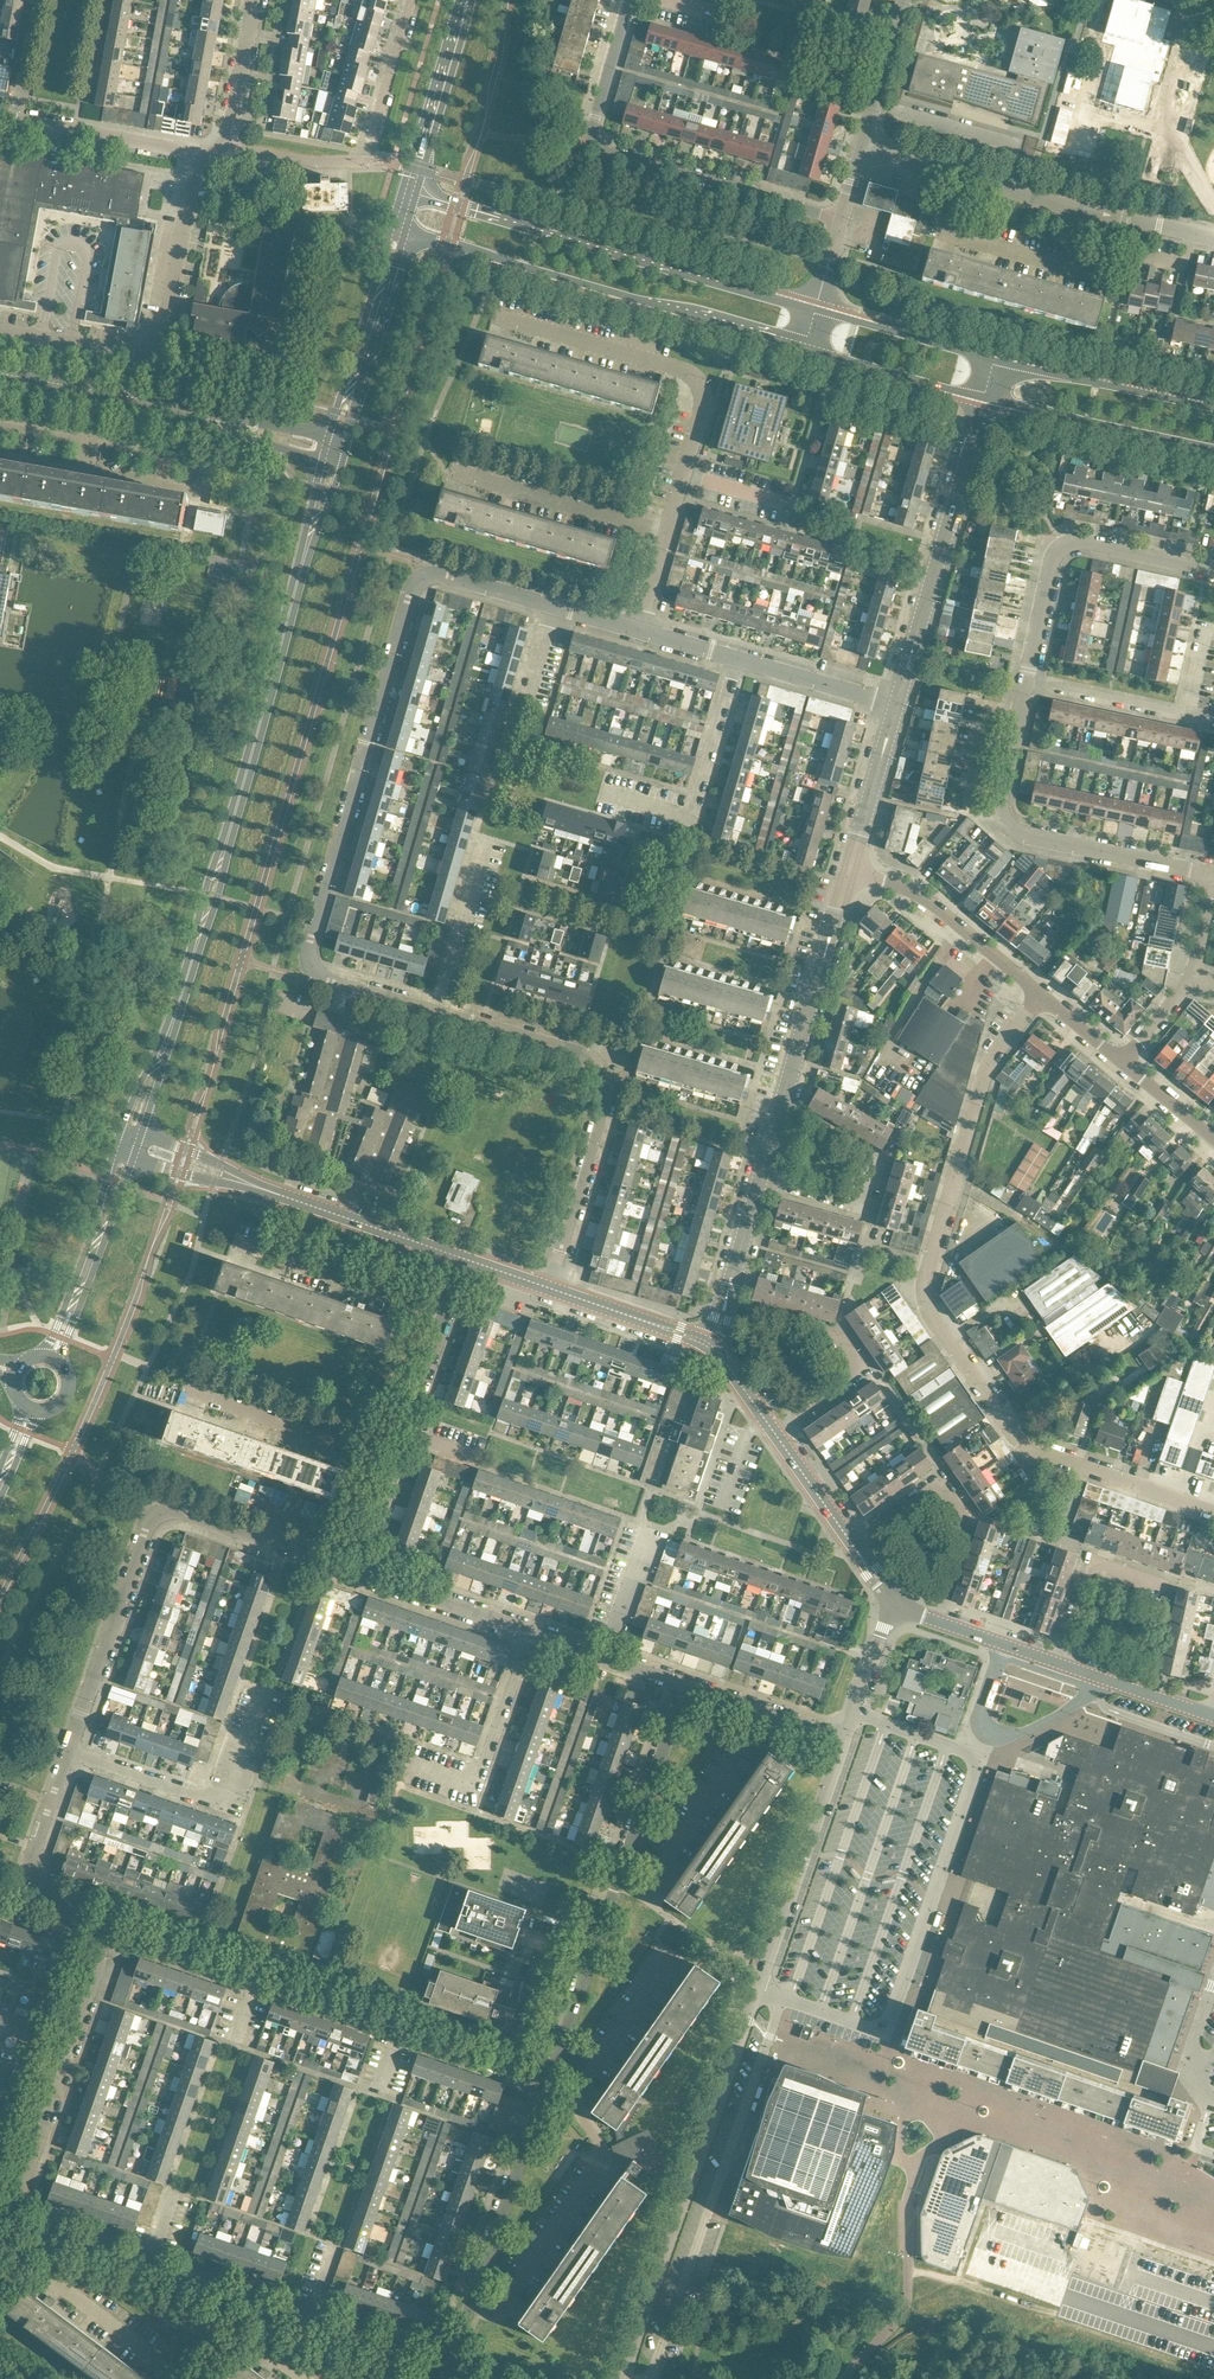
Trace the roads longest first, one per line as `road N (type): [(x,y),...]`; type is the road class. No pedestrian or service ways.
road 1 (tertiary): [(135,1132),(334,449)]
road 2 (residential): [(625,2378),(845,1737)]
road 3 (residential): [(554,606),(444,574),(425,577),(409,594),(309,959),(329,982),(436,1012)]
road 4 (residential): [(1080,1468),(1023,1445),(926,1308),(923,1289),(985,1072),(1037,994)]
road 5 (residential): [(352,1570),(185,1514),(160,1514),(146,1530),(69,1749)]
road 6 (residential): [(436,1012),(617,1067),(550,1288)]
road 7 (tertiary): [(814,310),(413,190)]
road 8 (tertiary): [(401,233),(803,345)]
road 9 (residential): [(841,220),(601,151),(592,127),(629,0)]
road 10 (residential): [(664,537),(701,411),(697,382),(684,370),(503,318)]
road 11 (residential): [(760,1182),(848,872)]
road 12 (residential): [(897,704),(984,398)]
road 13 (residential): [(1026,683),(1062,547),(1085,543),(1213,571)]
road 14 (unclassified): [(69,1749),(221,1797),(264,1689)]
road 15 (residential): [(151,407),(195,152)]
road 16 (residential): [(1213,238),(966,180)]
road 17 (tertiary): [(984,398),(1213,448)]
road 18 (residential): [(470,2304),(547,2084)]
road 19 (residential): [(69,1749),(27,1871),(98,1946)]
road 20 (residential): [(1037,994),(918,894),(848,872)]
road 21 (residential): [(54,2235),(268,2311)]
road 22 (tertiary): [(334,449),(401,233)]
road 23 (tertiary): [(1213,409),(993,363)]
road 24 (residential): [(664,537),(449,478)]
road 25 (residential): [(1213,874),(1019,833),(1001,819)]
road 26 (unclassified): [(391,1461),(184,1390)]
road 27 (unclassified): [(440,1315),(235,1241)]
road 28 (residential): [(547,2084),(618,1880)]
road 29 (residential): [(1109,276),(956,233),(966,180)]
road 30 (residential): [(182,2377),(48,2279),(54,2235)]
road 31 (residential): [(618,1880),(687,1684)]
road 32 (residential): [(470,2304),(499,2306),(602,2163)]
road 33 (residential): [(547,2084),(560,2093),(580,2086),(676,1951)]
road 34 (residential): [(618,1880),(650,1879),(748,1741)]
road 35 (residential): [(195,152),(0,117)]
road 36 (tertiary): [(413,190),(466,0)]
road 37 (residential): [(532,1631),(352,1570)]
road 38 (residential): [(268,2311),(446,2374)]
road 39 (tertiary): [(803,345),(984,398)]
road 40 (residential): [(334,449),(151,407)]
road 41 (residential): [(1058,1663),(1093,1565),(1172,1591)]
road 42 (tertiary): [(993,363),(814,310)]
road 43 (unclassified): [(461,1257),(287,1197)]
road 44 (unclassified): [(436,1012),(486,837)]
road 45 (residential): [(848,872),(897,704)]
road 46 (residential): [(1058,1663),(898,1603)]
road 47 (residential): [(710,1345),(760,1182)]
road 48 (unclassified): [(710,1345),(550,1288)]
road 49 (residential): [(851,1542),(938,1481),(973,1531)]
road 50 (residential): [(1019,713),(992,707),(971,810),(987,822),(1001,819)]
road 51 (residential): [(845,1737),(687,1684)]
road 52 (residential): [(256,1981),(134,1938),(98,1946)]
road 53 (residential): [(880,1155),(864,1211),(760,1182)]
road 54 (unclassified): [(1188,717),(1026,683)]
road 55 (unclassified): [(365,159),(411,0)]
road 56 (unclassified): [(692,818),(738,659)]
road 57 (unclassified): [(287,1197),(135,1132)]
road 58 (residential): [(897,704),(738,659)]
road 59 (unclassified): [(126,1160),(287,1197)]
road 60 (residential): [(1213,1717),(1058,1663)]
road 61 (residential): [(687,1684),(532,1631)]
road 62 (residential): [(547,2084),(399,2032)]
road 63 (residential): [(864,150),(906,0)]
road 64 (residential): [(391,1461),(440,1315)]
road 65 (residential): [(151,407),(0,379)]
road 66 (residential): [(773,1431),(861,1368),(838,1330)]
road 67 (residential): [(60,2081),(10,2220)]
road 68 (residential): [(225,144),(254,0)]
road 69 (residential): [(845,1737),(898,1603)]
road 70 (residential): [(98,1946),(101,1967),(60,2081)]
road 71 (residential): [(484,1765),(532,1631)]
road 72 (residential): [(365,159),(305,160),(225,144)]
road 73 (residential): [(1213,1514),(1080,1468)]
road 74 (tertiary): [(80,1292),(126,1160)]
road 75 (residential): [(851,1542),(773,1431)]

